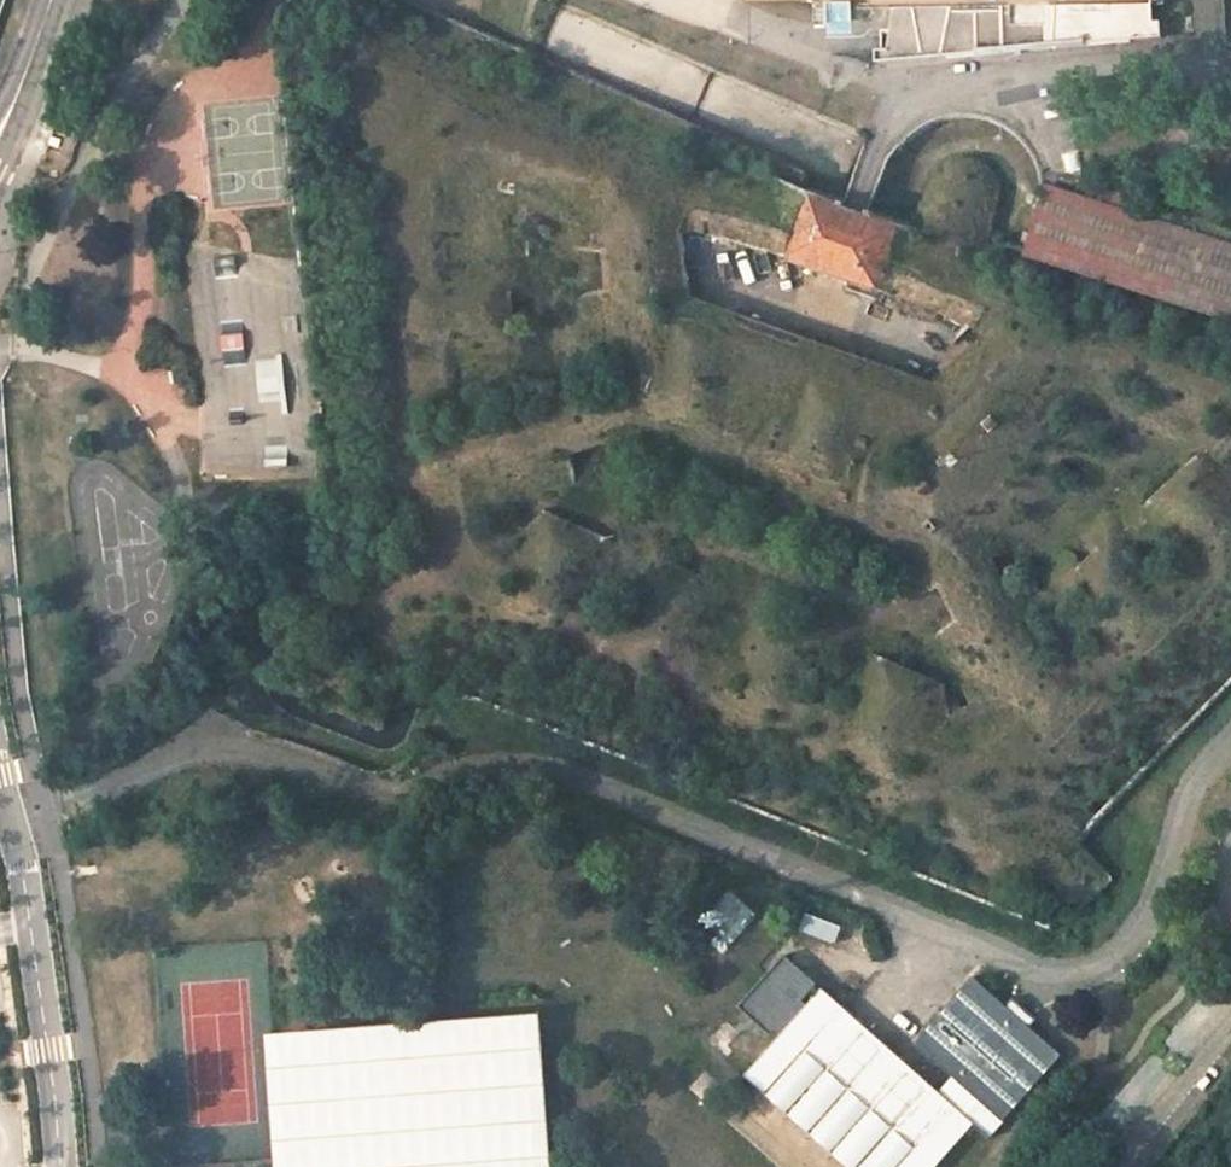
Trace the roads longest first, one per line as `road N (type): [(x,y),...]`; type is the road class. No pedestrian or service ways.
road 1 (unclassified): [(0,783),(35,926),(66,1166)]

